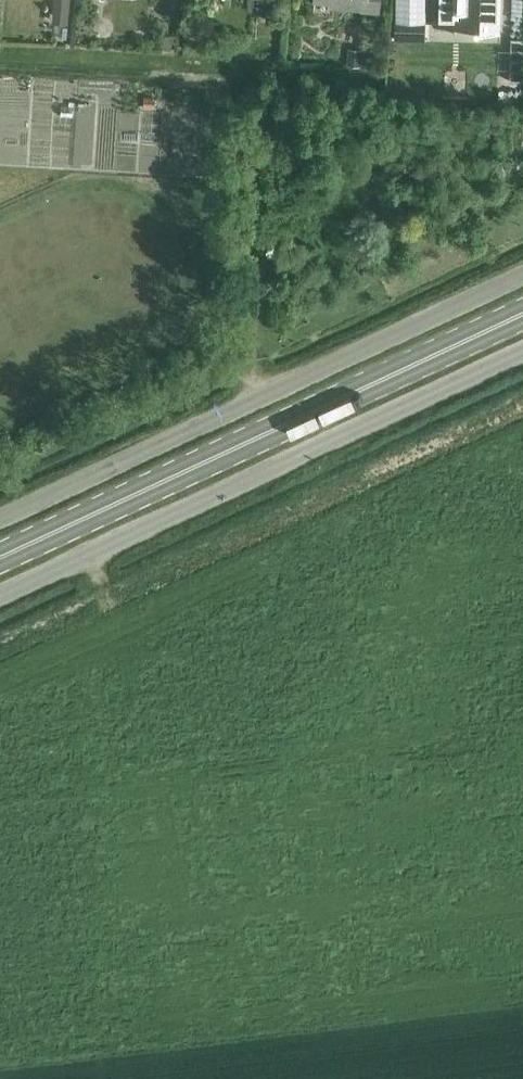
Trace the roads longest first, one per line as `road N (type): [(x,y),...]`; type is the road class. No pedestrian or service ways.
road 1 (unclassified): [(522,270),(0,521)]
road 2 (unclassified): [(0,596),(522,353)]
road 3 (primary): [(0,558),(522,316)]

